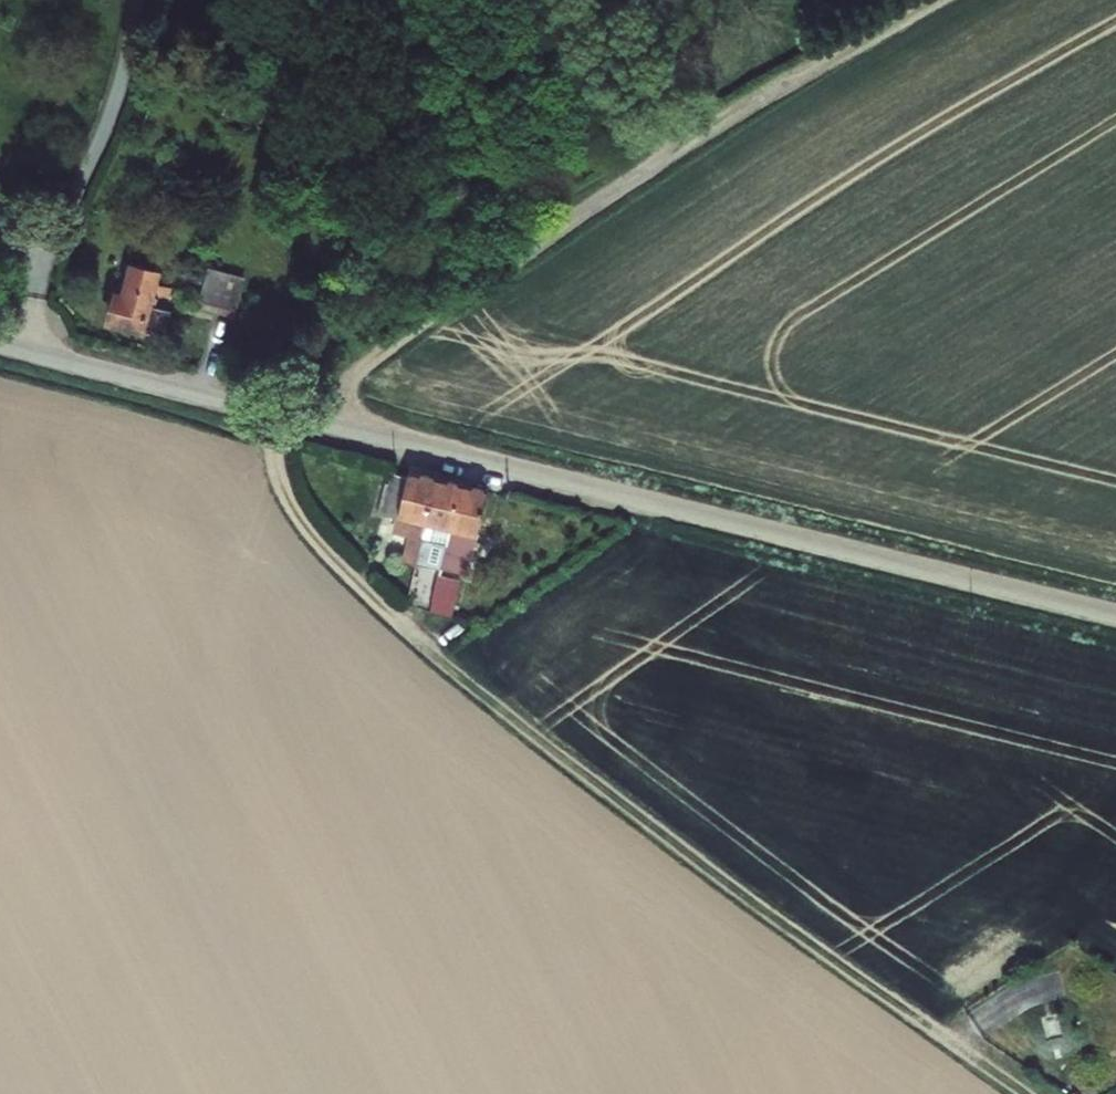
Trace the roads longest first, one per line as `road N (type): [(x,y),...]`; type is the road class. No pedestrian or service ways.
road 1 (track): [(1024,1093),(443,660),(339,571),(277,485),(274,455),(287,419),(766,97),(935,0)]
road 2 (unclassified): [(0,344),(343,434),(1115,616)]

